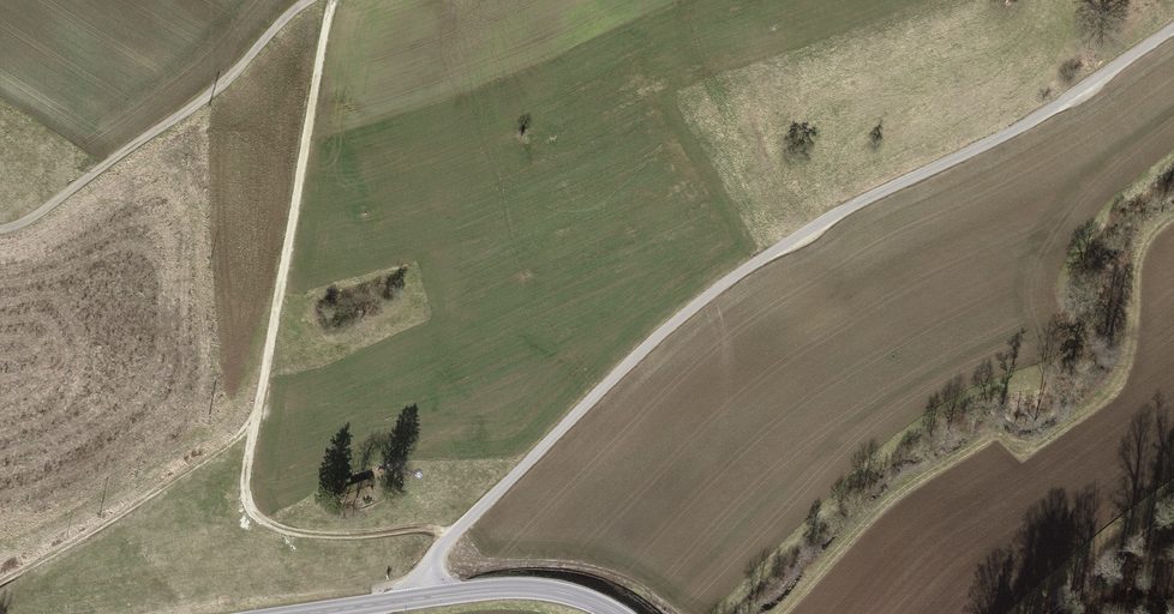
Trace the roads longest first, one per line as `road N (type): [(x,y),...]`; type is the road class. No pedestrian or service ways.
road 1 (unclassified): [(1173,28),(1000,137),(841,212),(685,314),(452,536),(413,599)]
road 2 (track): [(337,0),(259,406),(246,431),(0,581)]
road 3 (residential): [(0,227),(23,226),(299,0)]
road 4 (track): [(452,536),(430,527),(312,535),(262,520),(245,487),(259,406)]
road 5 (primary): [(616,613),(531,588),(413,599)]
road 6 (track): [(1051,613),(1173,510)]

